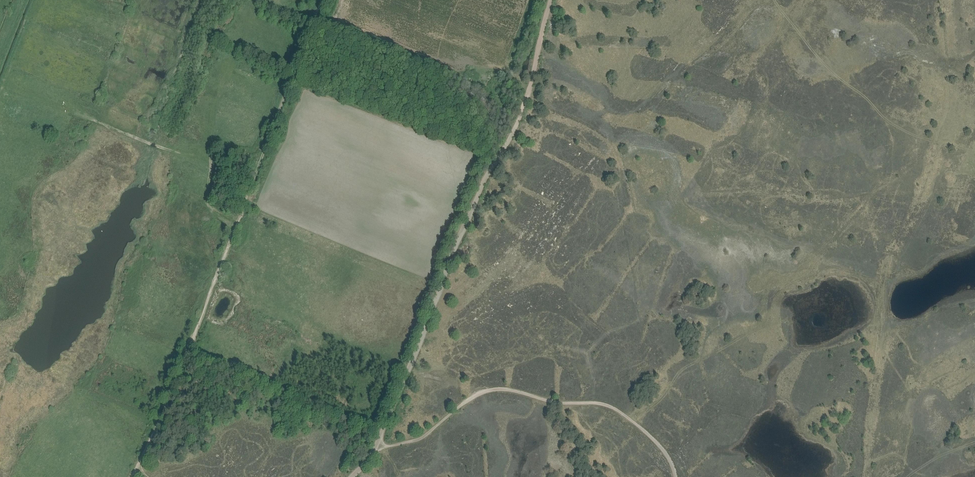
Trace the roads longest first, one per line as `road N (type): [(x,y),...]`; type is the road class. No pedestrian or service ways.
road 1 (track): [(133,476),(321,0)]
road 2 (track): [(531,79),(370,454)]

